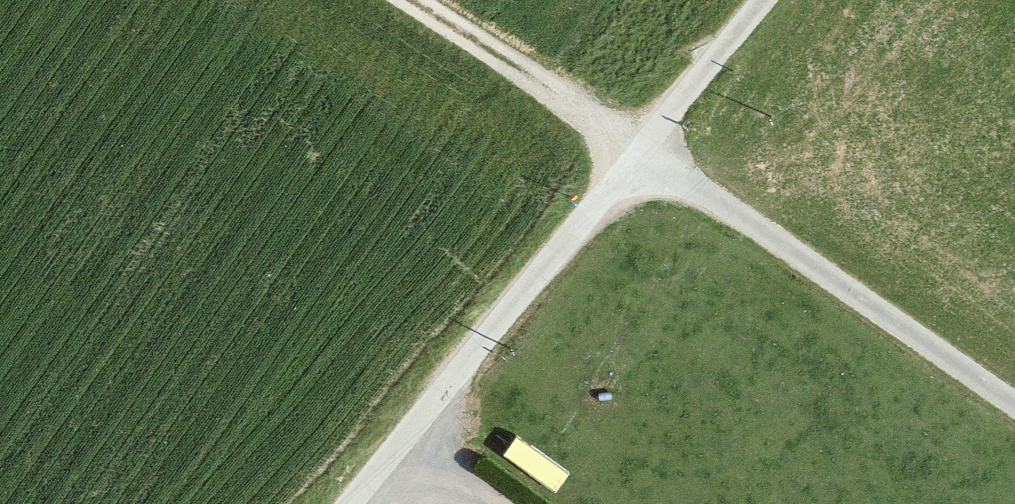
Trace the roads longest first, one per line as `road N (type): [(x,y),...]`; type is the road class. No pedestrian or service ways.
road 1 (track): [(1014,408),(406,0)]
road 2 (unclassified): [(351,503),(762,0)]

